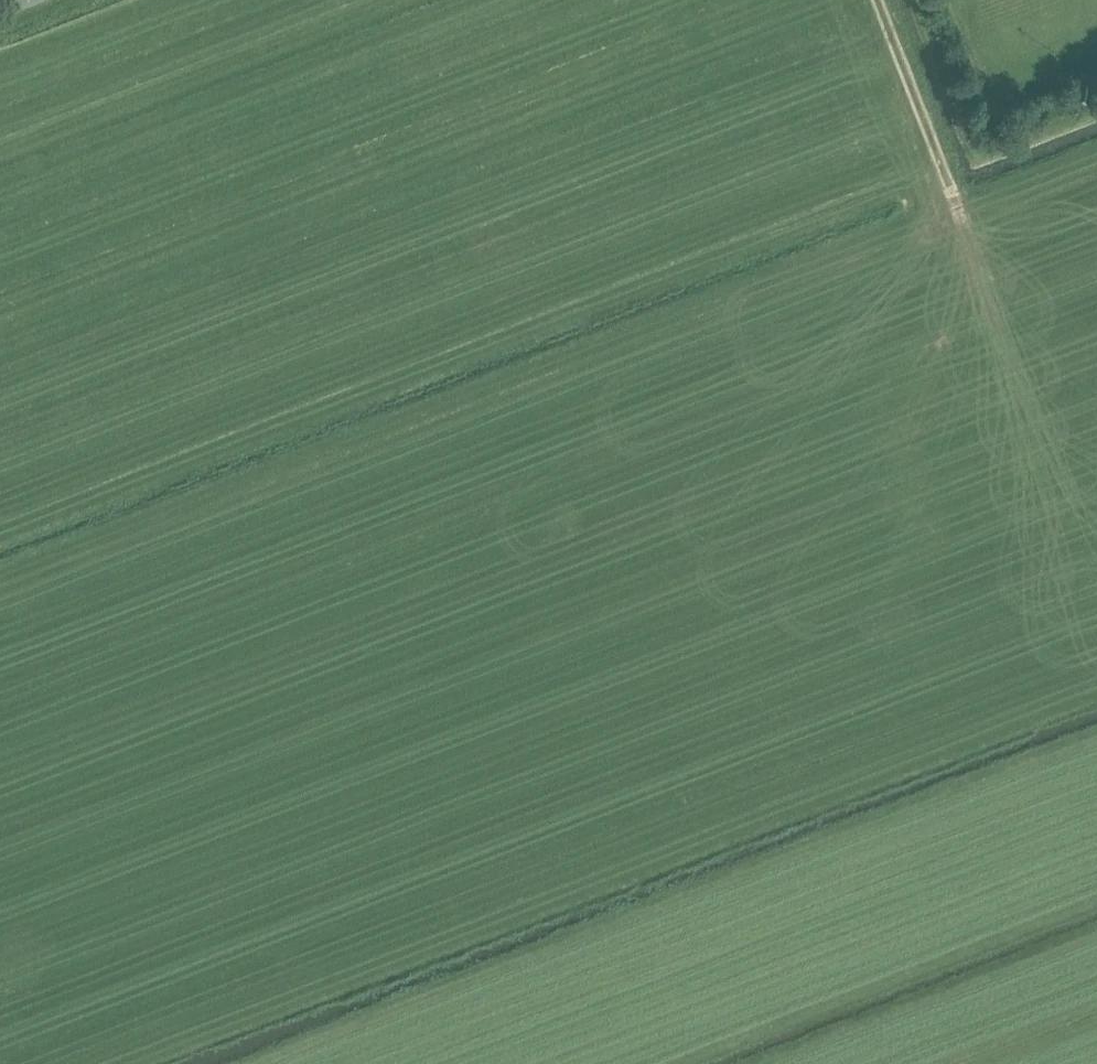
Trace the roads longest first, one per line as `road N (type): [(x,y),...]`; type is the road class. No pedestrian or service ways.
road 1 (track): [(956,194),(881,0)]

